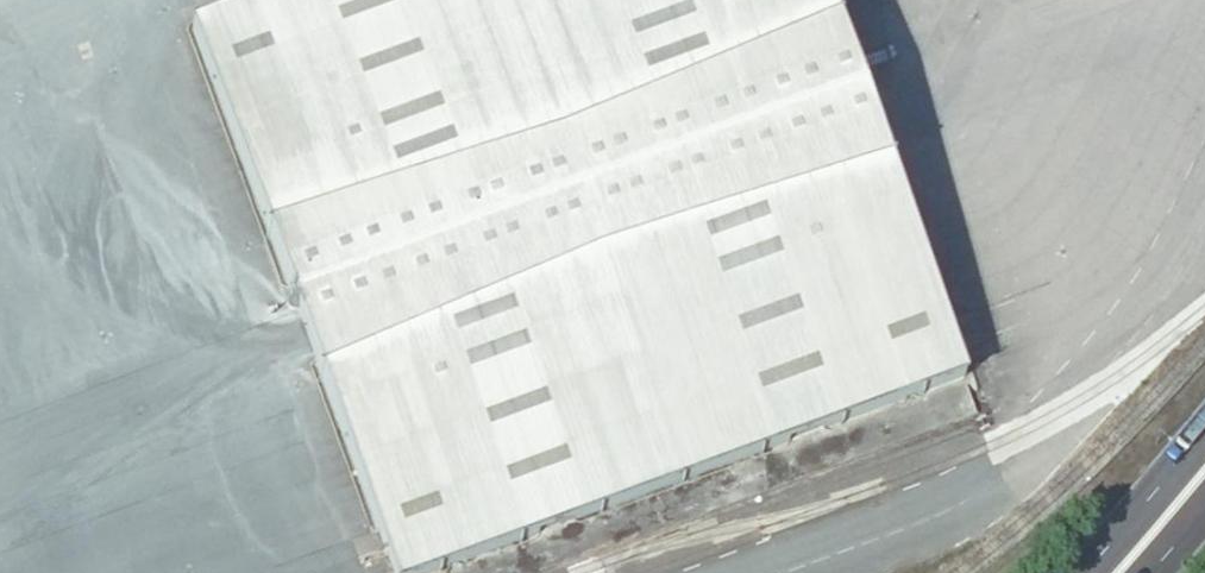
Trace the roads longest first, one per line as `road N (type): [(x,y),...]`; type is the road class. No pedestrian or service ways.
road 1 (secondary): [(1204,425),(1081,572)]

